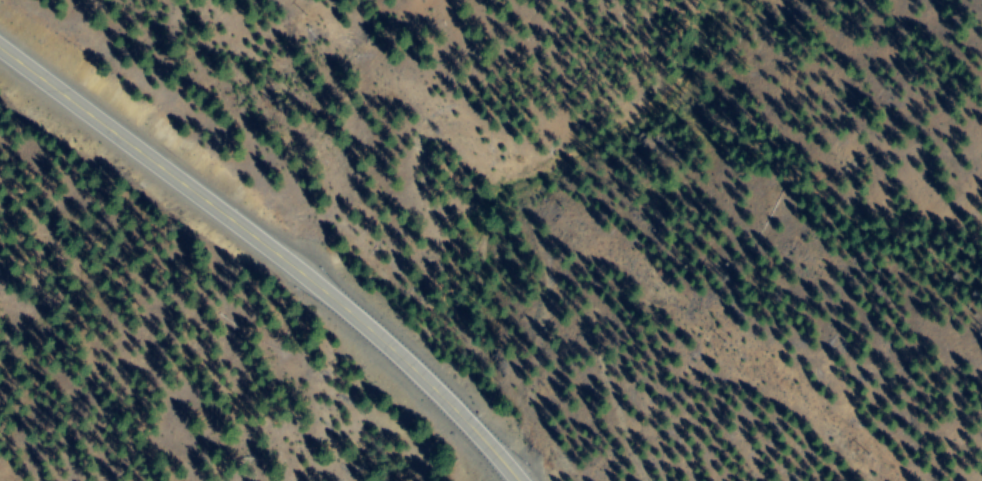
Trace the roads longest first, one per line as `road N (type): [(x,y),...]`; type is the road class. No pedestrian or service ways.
road 1 (primary): [(0,41),(259,231),(475,423),(522,480)]

